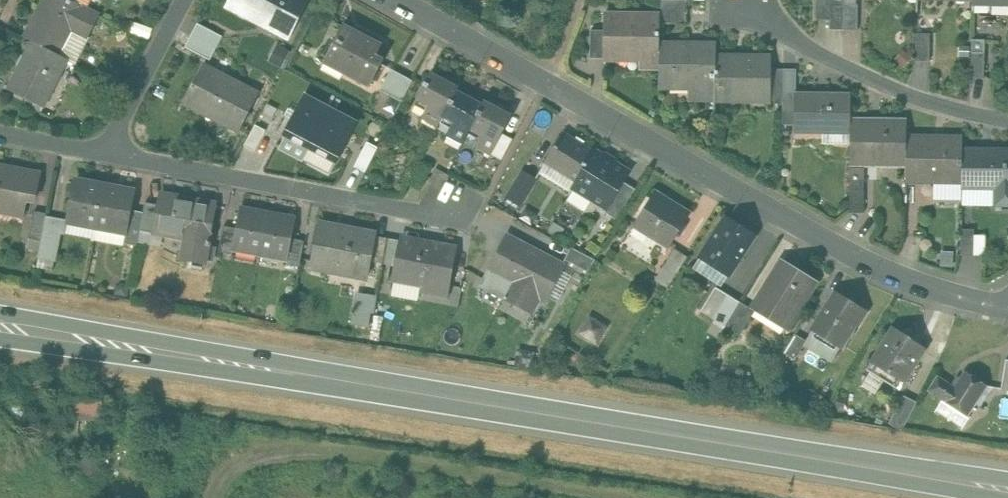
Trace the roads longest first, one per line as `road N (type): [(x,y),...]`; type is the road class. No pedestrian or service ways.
road 1 (secondary): [(1007,487),(0,325)]
road 2 (residential): [(402,0),(792,228),(896,283),(997,317)]
road 3 (residential): [(105,153),(472,222)]
road 4 (residential): [(1007,120),(861,75),(734,13)]
road 5 (residential): [(105,153),(187,0)]

